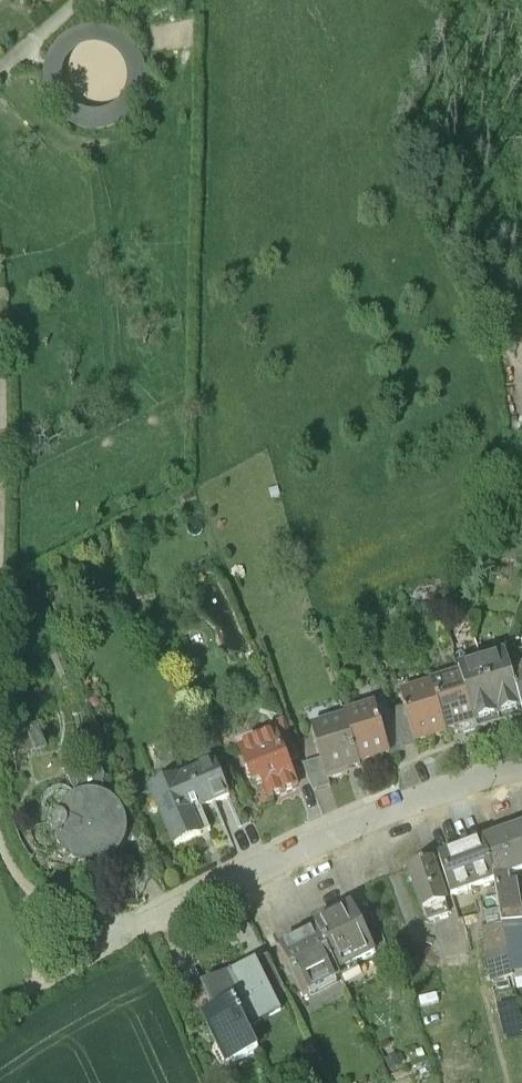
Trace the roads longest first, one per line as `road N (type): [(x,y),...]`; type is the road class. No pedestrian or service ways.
road 1 (residential): [(129,931),(280,855),(521,761)]
road 2 (track): [(0,845),(34,892),(129,931),(0,1007)]

